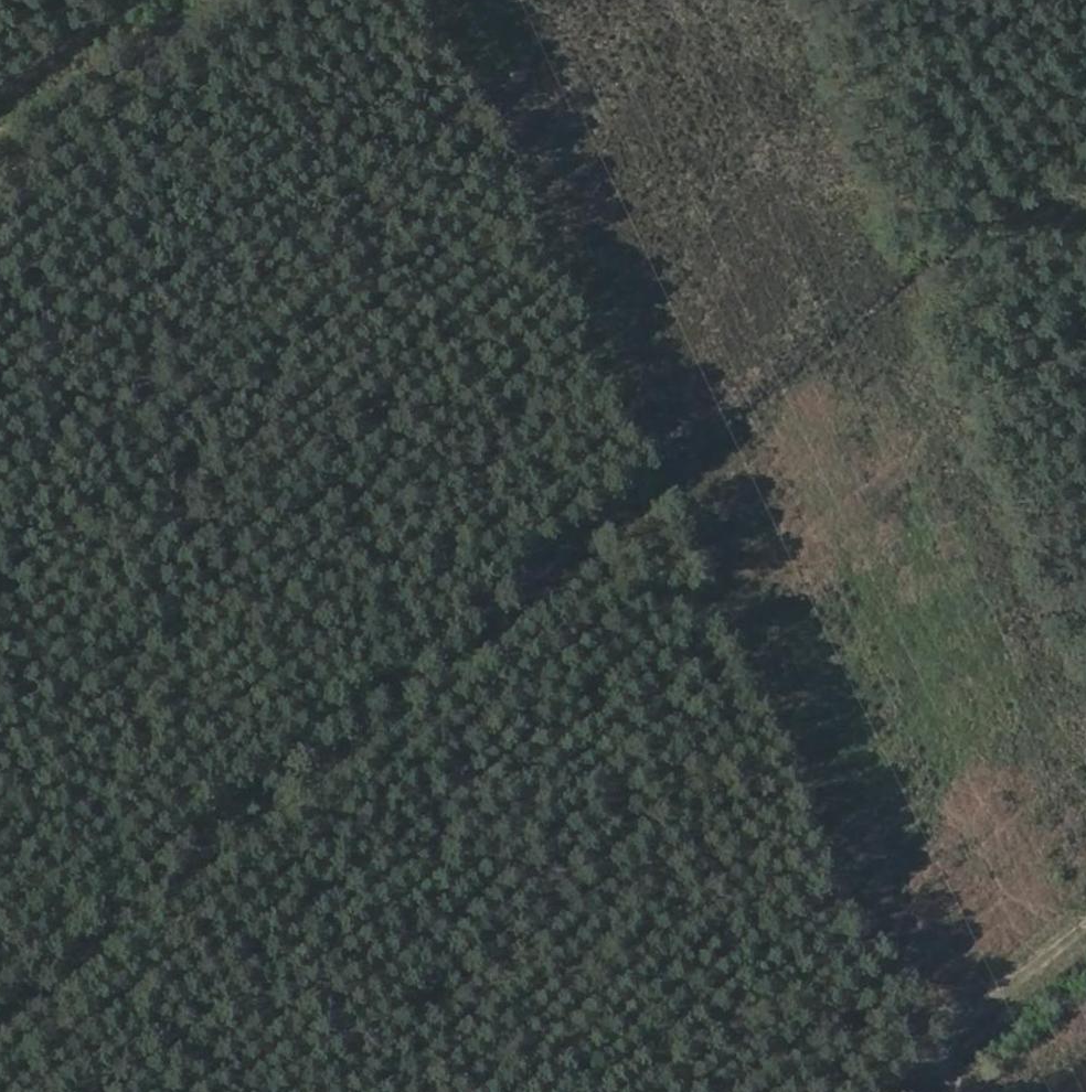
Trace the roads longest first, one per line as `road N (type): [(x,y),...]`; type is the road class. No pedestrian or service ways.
road 1 (track): [(1085,921),(879,1091)]

